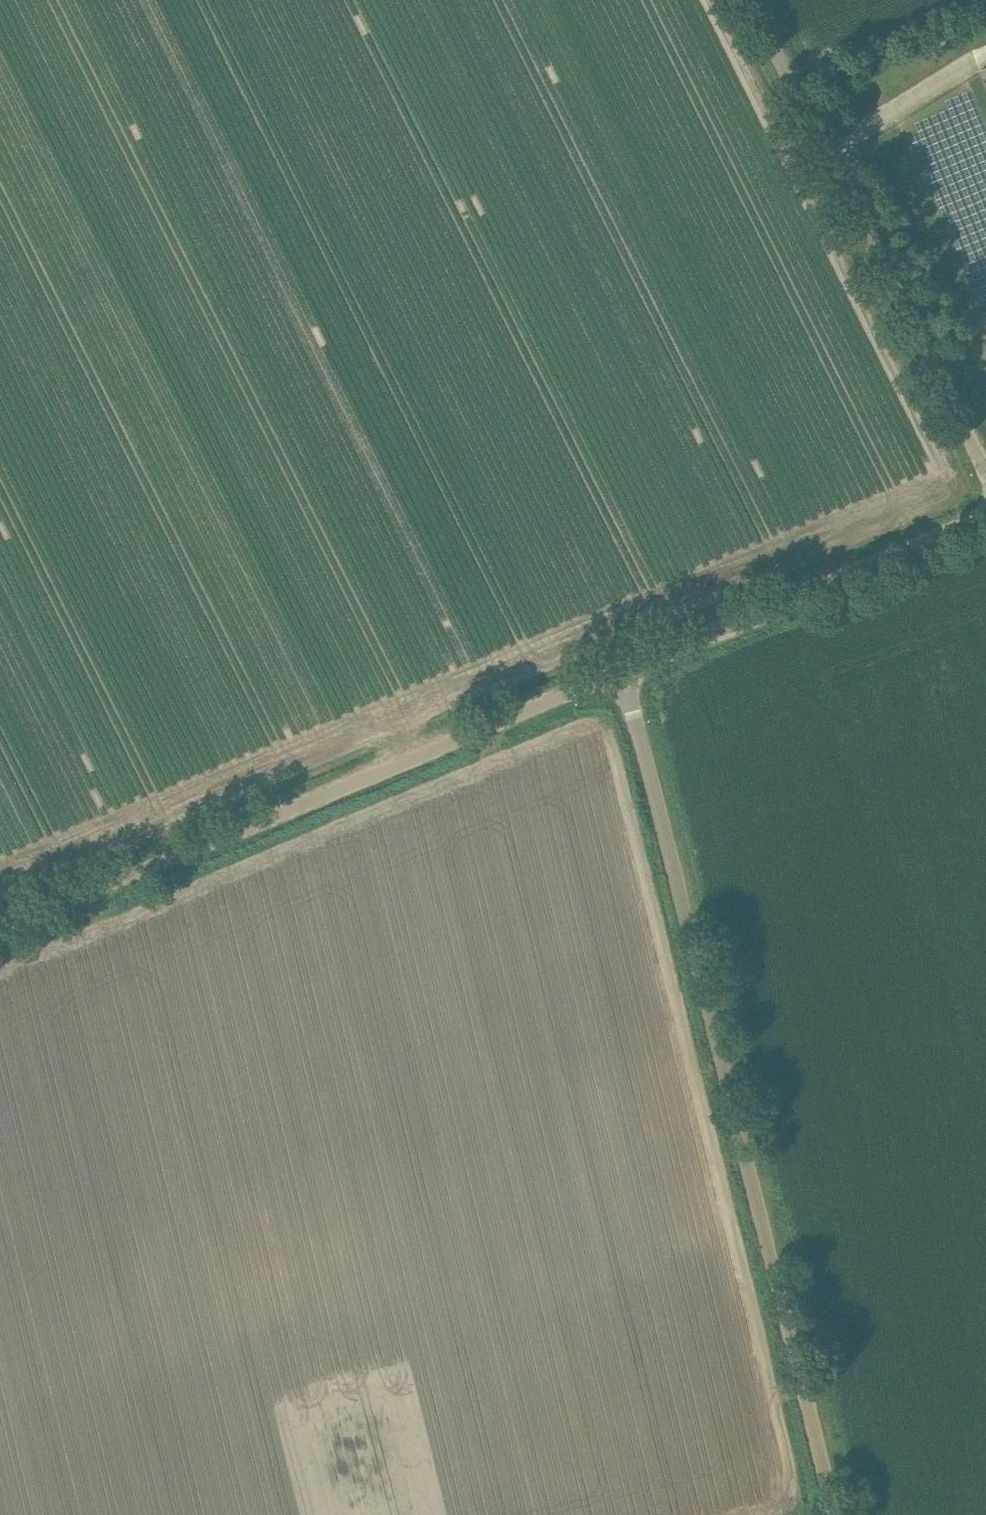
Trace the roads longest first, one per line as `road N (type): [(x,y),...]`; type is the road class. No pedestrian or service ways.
road 1 (unclassified): [(835,1514),(622,669)]
road 2 (unclassified): [(0,928),(622,669)]
road 3 (unclassified): [(985,472),(748,0)]
road 4 (unclassified): [(622,669),(985,516)]

